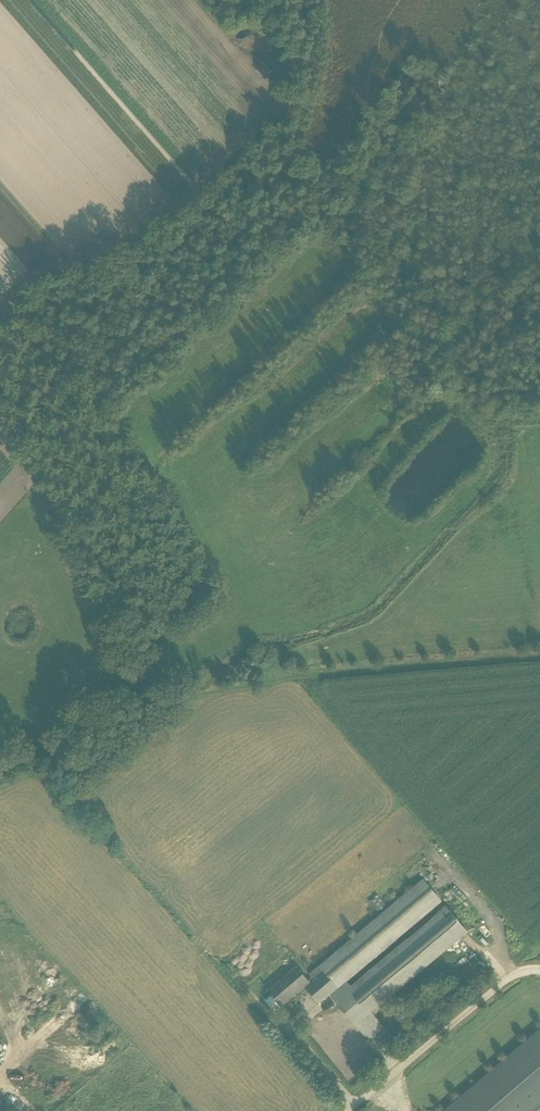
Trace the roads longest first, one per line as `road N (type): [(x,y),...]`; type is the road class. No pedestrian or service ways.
road 1 (unclassified): [(539,968),(503,980),(346,1110)]

